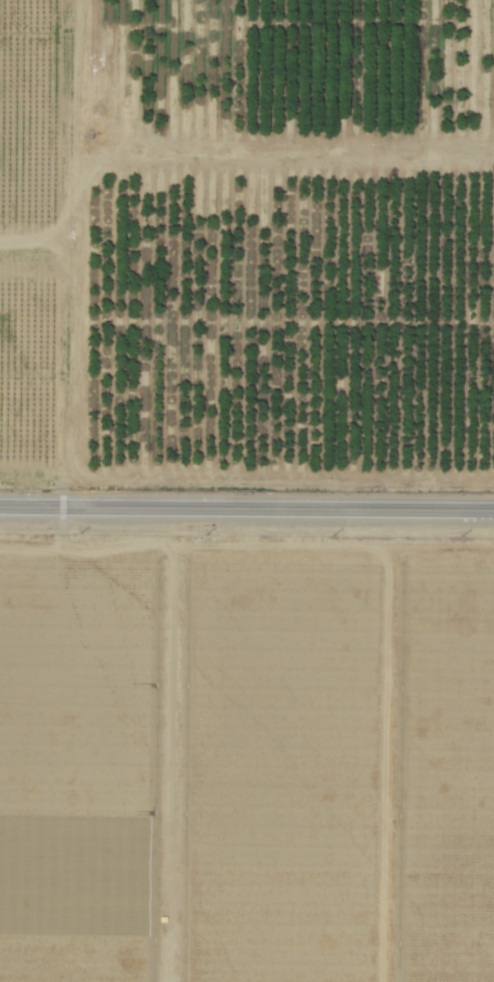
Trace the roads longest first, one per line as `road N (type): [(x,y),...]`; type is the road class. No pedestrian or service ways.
road 1 (tertiary): [(0,508),(493,510)]
road 2 (track): [(64,487),(75,0)]

